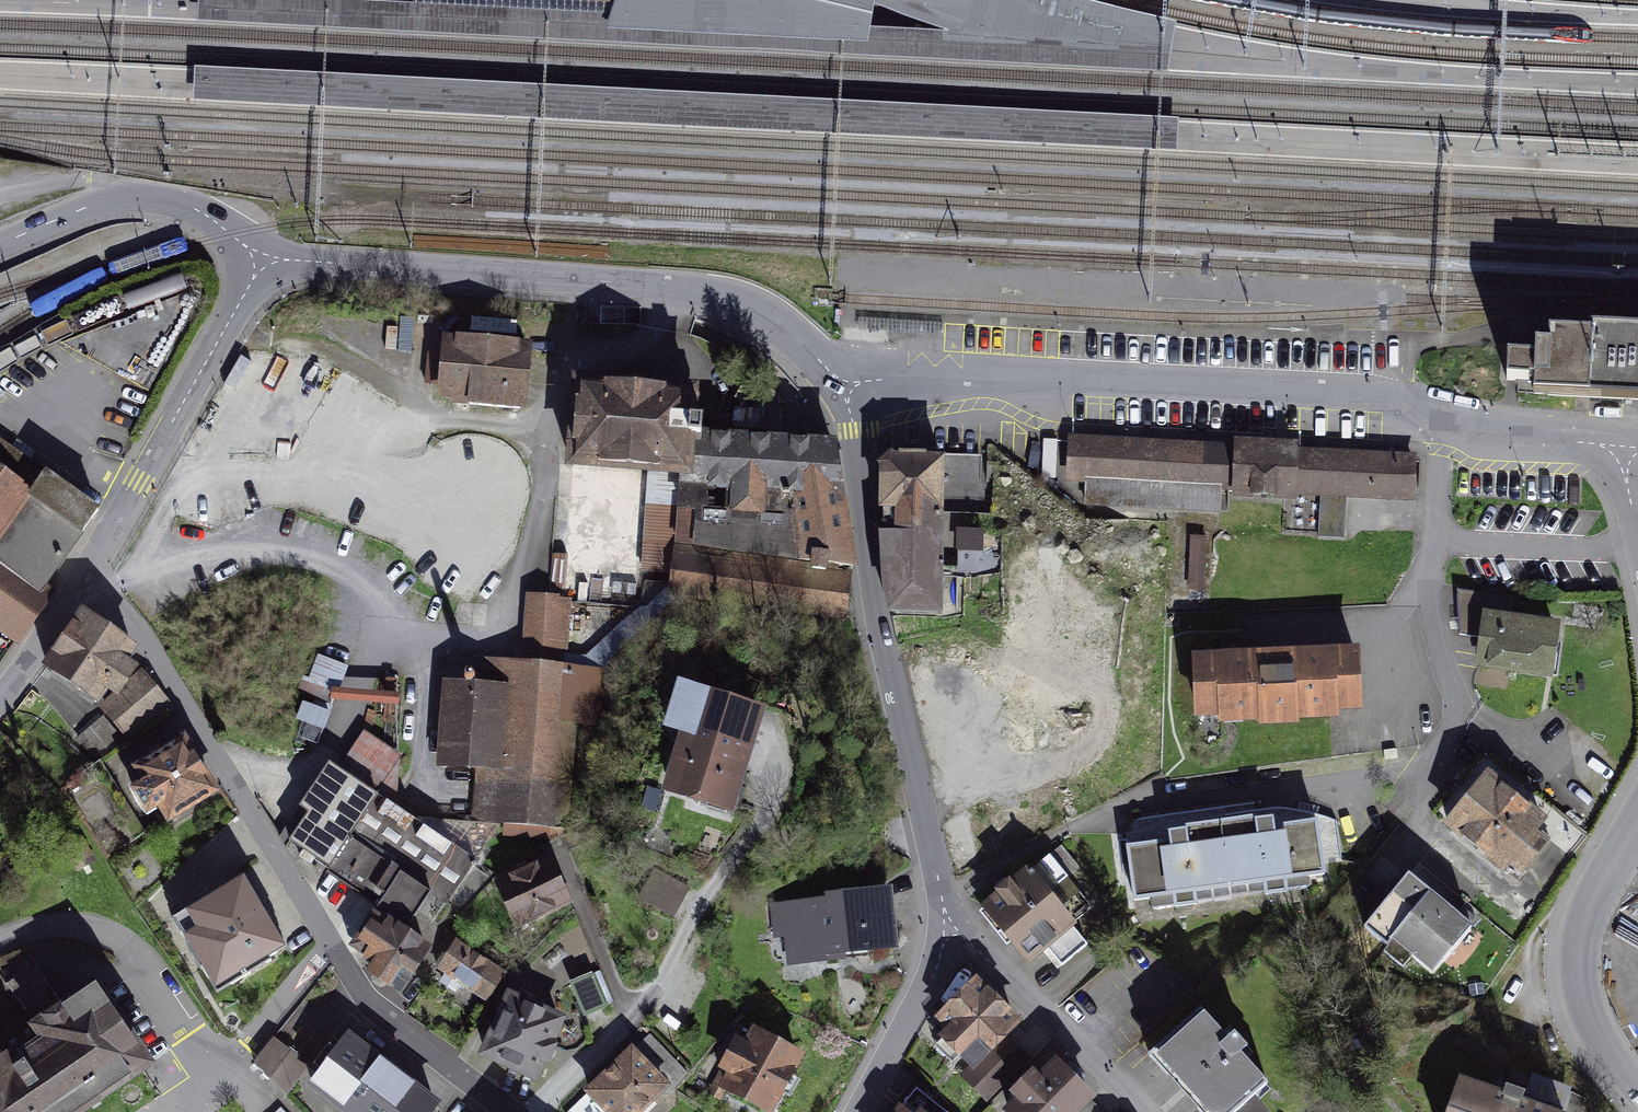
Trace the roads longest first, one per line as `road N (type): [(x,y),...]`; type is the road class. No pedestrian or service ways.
road 1 (residential): [(941,894),(1100,815),(1411,772),(1455,709),(1429,597),(1441,411)]
road 2 (residential): [(85,574),(137,631),(358,989),(508,1111)]
road 3 (residential): [(839,386),(785,332),(705,295),(261,259)]
road 4 (residential): [(839,386),(981,374),(1355,395),(1441,411)]
road 5 (residential): [(941,894),(875,607),(856,431),(839,386)]
road 6 (residential): [(85,574),(261,259)]
road 7 (residential): [(1637,1088),(1592,1029),(1575,968),(1589,899),(1637,822)]
road 8 (residential): [(261,259),(196,210),(160,197),(98,204),(0,245)]
road 9 (residential): [(949,925),(1145,1111)]
road 10 (residential): [(858,1111),(928,987),(949,925)]
road 11 (residential): [(1441,411),(1502,432),(1627,447)]
road 12 (residential): [(0,691),(85,574)]

